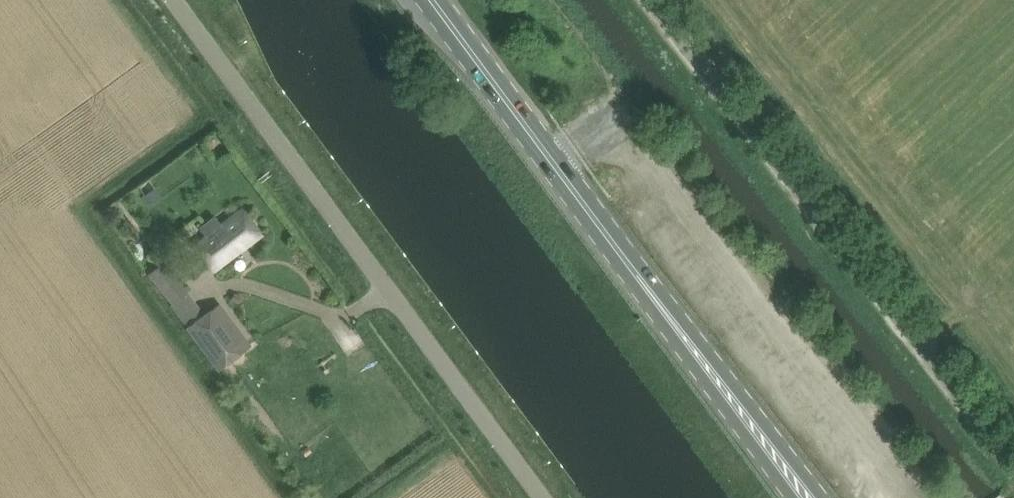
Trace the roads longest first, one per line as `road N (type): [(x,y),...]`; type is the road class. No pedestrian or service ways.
road 1 (primary): [(812,497),(434,0)]
road 2 (unclassified): [(540,497),(169,0)]
road 3 (unclassified): [(1013,474),(641,0)]

